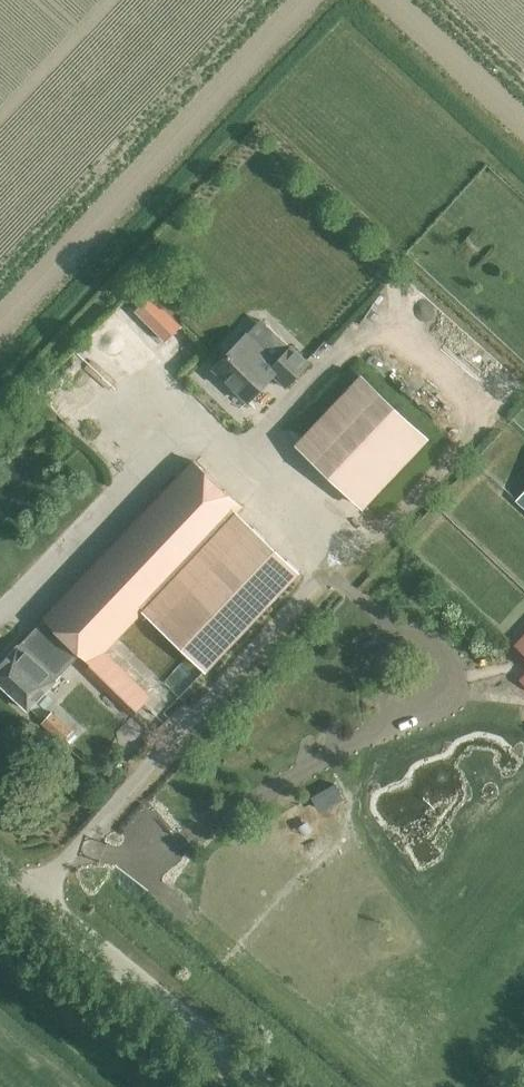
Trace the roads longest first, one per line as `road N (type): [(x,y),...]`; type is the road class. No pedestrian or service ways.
road 1 (unclassified): [(258,1086),(0,868)]

